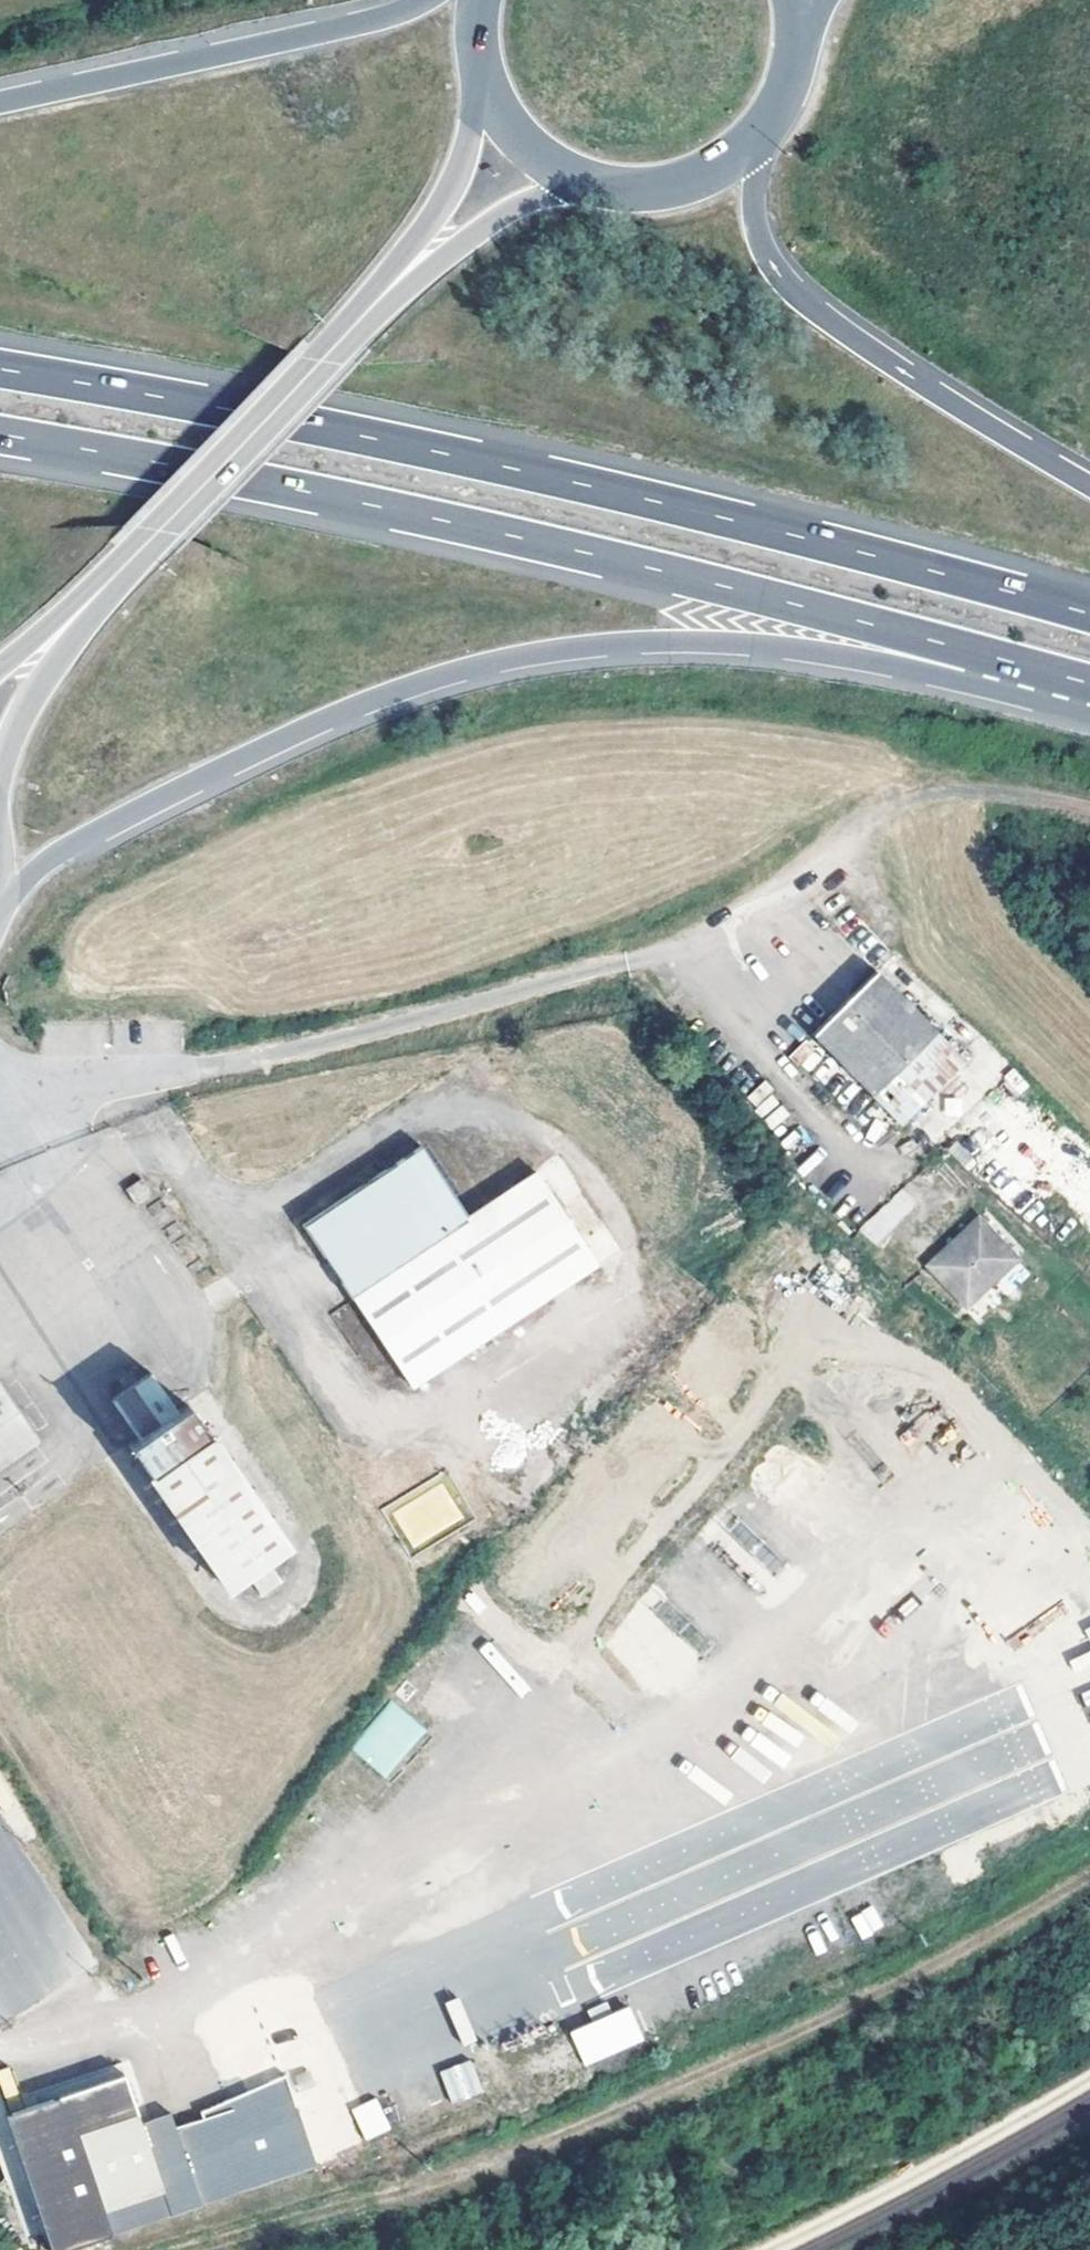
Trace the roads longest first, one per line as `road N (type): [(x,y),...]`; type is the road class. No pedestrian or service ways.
road 1 (motorway): [(1089,615),(520,469),(0,370)]
road 2 (motorway): [(0,904),(49,864),(426,684),(495,665),(568,652),(723,647),(968,684),(1036,668)]
road 3 (motorway): [(0,438),(285,487),(683,574),(1036,668)]
road 4 (track): [(173,2249),(440,2185),(805,2030),(1089,1875)]
road 5 (motorway): [(1089,485),(916,381),(798,289),(760,232),(752,142)]
road 6 (motorway): [(418,0),(303,36),(0,104)]
road 7 (secondary): [(354,324),(136,562)]
road 8 (secondary): [(487,84),(432,214),(354,324)]
road 9 (secondary): [(354,324),(573,175)]
road 10 (secondary): [(0,768),(32,700),(136,562)]
road 11 (secondary): [(573,175),(619,187),(667,186),(713,170),(752,142)]
road 12 (secondary): [(136,562),(0,667)]
road 13 (secondary): [(487,84),(536,153),(573,175)]
road 14 (secondary): [(752,142),(777,110),(799,31)]

